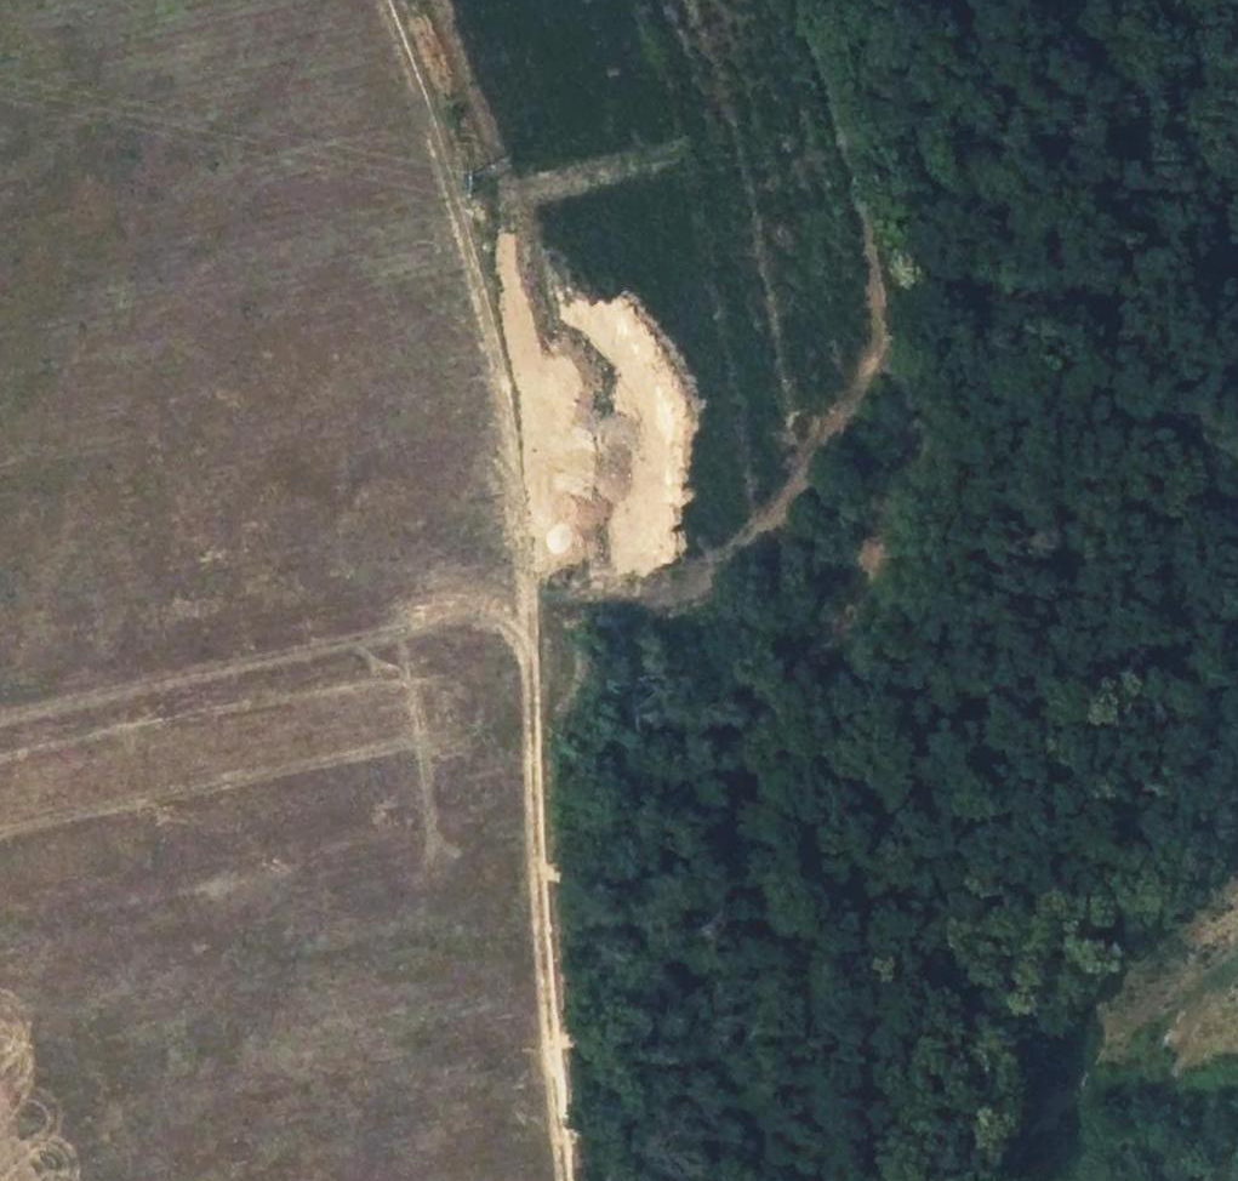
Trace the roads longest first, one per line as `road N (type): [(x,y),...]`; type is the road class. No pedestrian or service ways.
road 1 (track): [(383,0),(443,152),(514,419),(533,555),(566,1180)]

